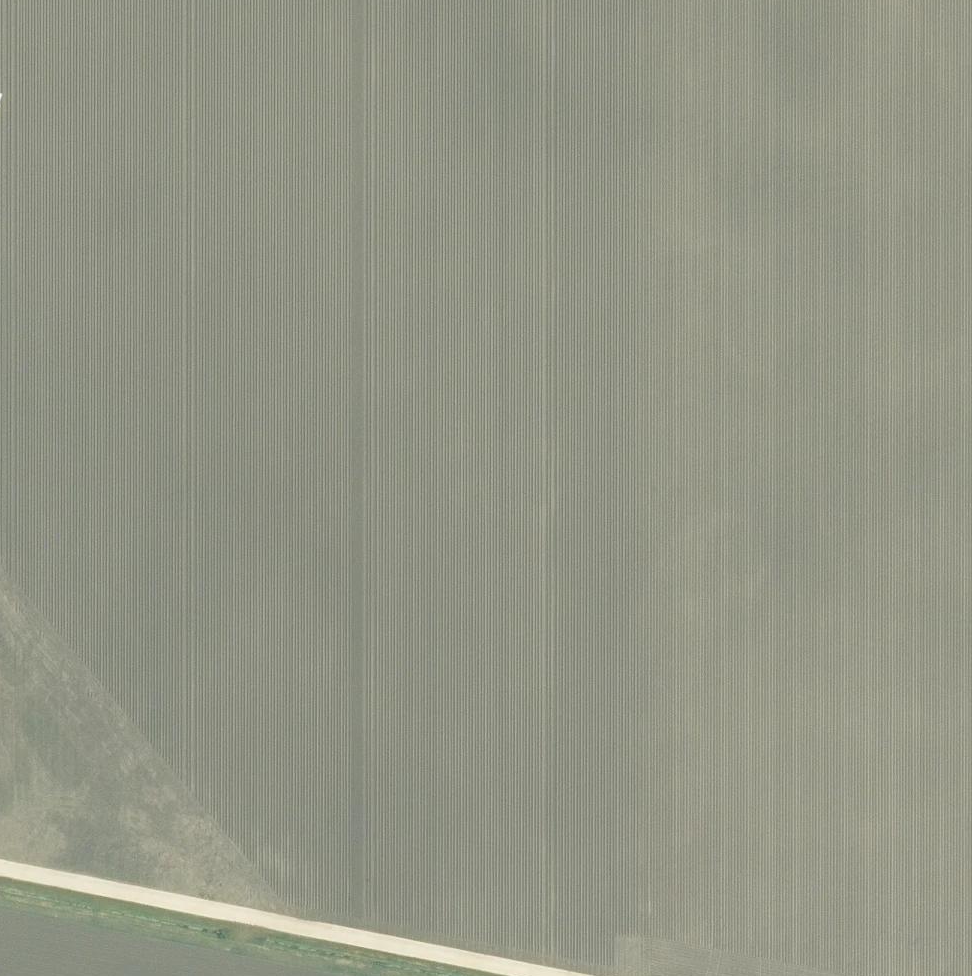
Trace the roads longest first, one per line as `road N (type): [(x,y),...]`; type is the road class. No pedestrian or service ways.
road 1 (track): [(553,975),(0,867)]

